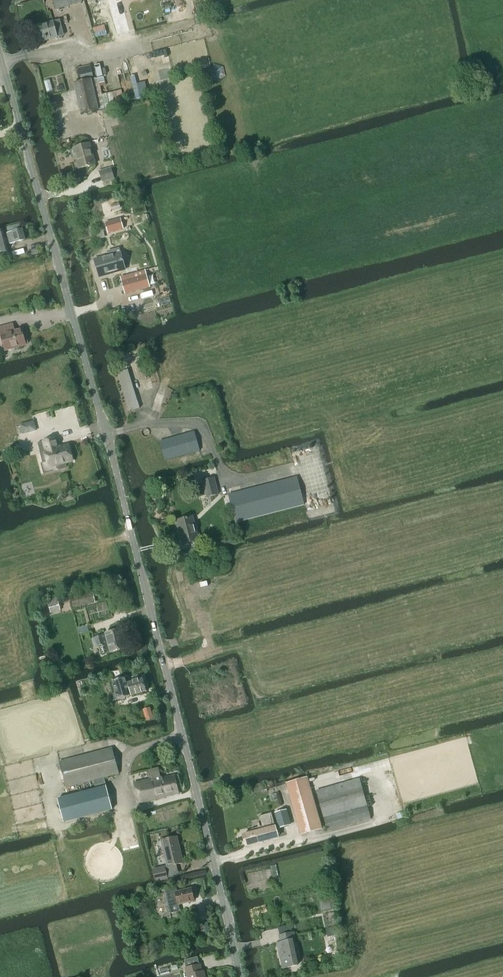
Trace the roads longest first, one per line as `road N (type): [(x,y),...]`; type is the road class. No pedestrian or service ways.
road 1 (tertiary): [(240,976),(119,483),(0,54)]
road 2 (track): [(0,560),(131,535)]

